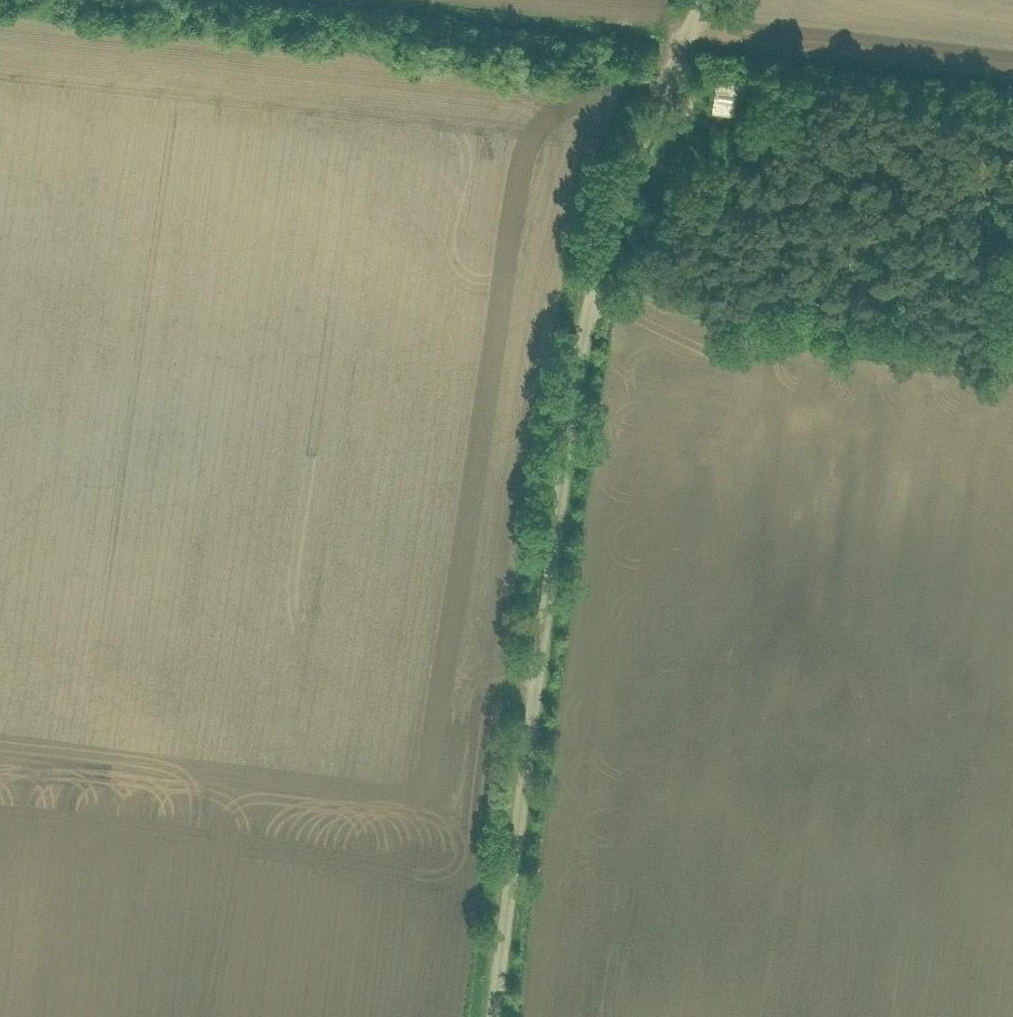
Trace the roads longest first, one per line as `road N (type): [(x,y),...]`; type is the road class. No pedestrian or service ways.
road 1 (unclassified): [(501,1016),(599,269),(706,0)]

